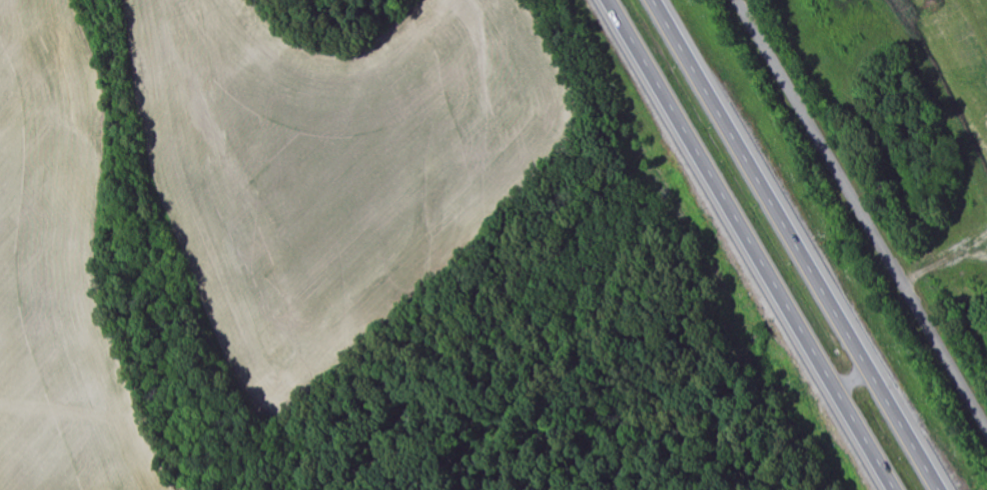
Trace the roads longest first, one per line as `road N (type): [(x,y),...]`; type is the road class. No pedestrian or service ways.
road 1 (motorway): [(604,0),(890,489)]
road 2 (motorway): [(941,489),(656,0)]
road 3 (tertiary): [(986,429),(736,0)]

